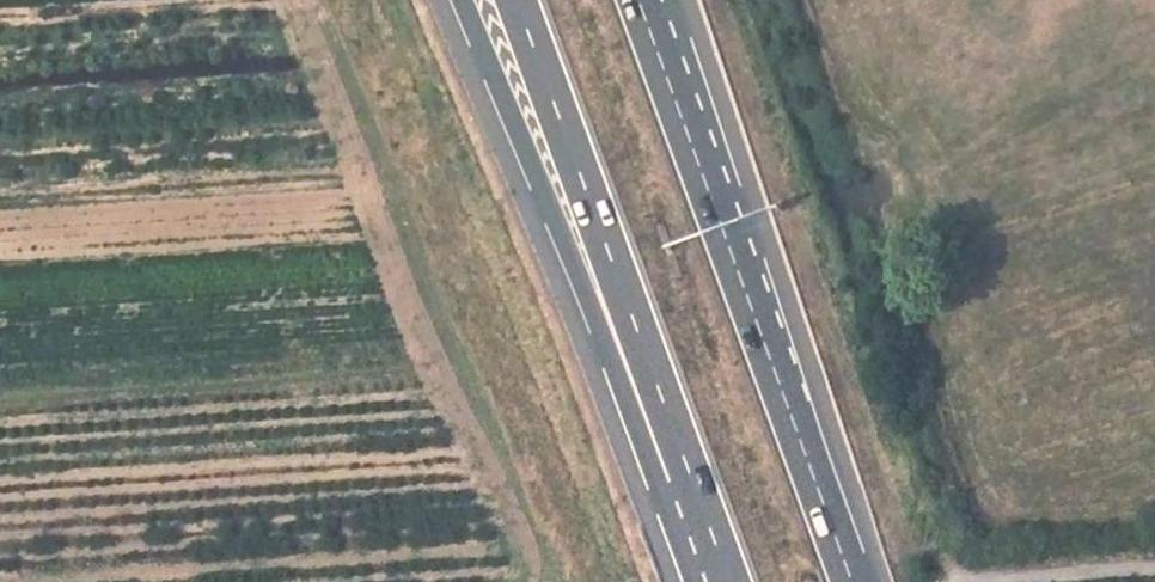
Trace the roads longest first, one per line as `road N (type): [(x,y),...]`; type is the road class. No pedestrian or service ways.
road 1 (motorway): [(468,0),(694,489)]
road 2 (motorway): [(515,0),(694,489)]
road 3 (motorway): [(852,581),(721,223)]
road 4 (motorway): [(721,223),(640,0)]
road 5 (motorway): [(721,223),(651,0)]
road 6 (track): [(1023,581),(1154,571)]

